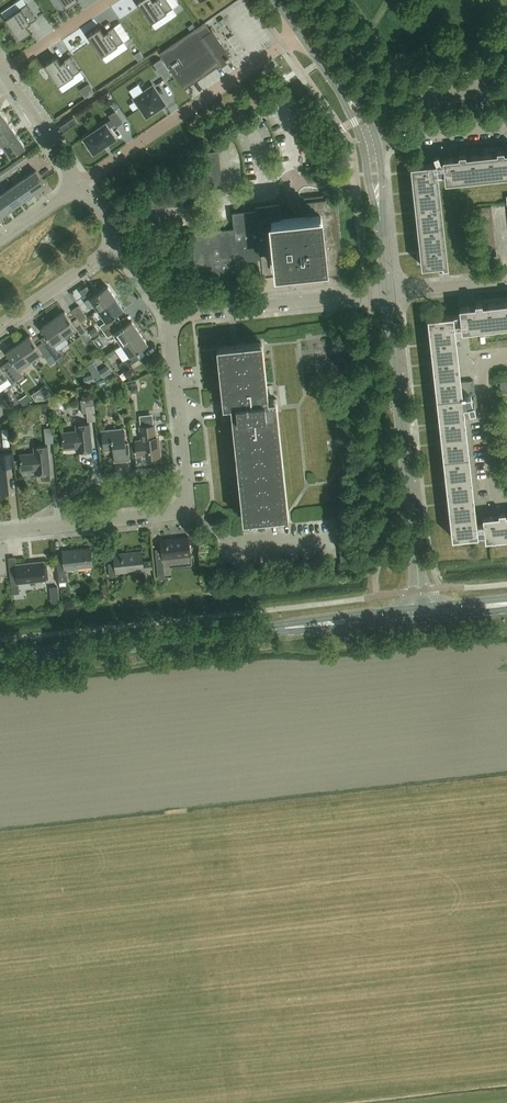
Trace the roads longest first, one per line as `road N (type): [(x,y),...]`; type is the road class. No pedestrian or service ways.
road 1 (secondary): [(0,658),(426,611)]
road 2 (tertiary): [(426,611),(390,293)]
road 3 (unclassified): [(79,186),(301,33)]
road 4 (unclassified): [(170,319),(390,293)]
road 5 (unclassified): [(181,506),(170,319)]
road 6 (unclassified): [(181,506),(155,517),(0,533)]
road 7 (residential): [(506,501),(491,486),(478,371),(506,359)]
road 8 (tertiary): [(390,293),(372,146)]
road 9 (residential): [(0,327),(119,244)]
road 10 (unclassified): [(79,186),(0,68)]
road 11 (unclassified): [(372,146),(506,125)]
road 12 (tertiary): [(372,146),(301,33)]

